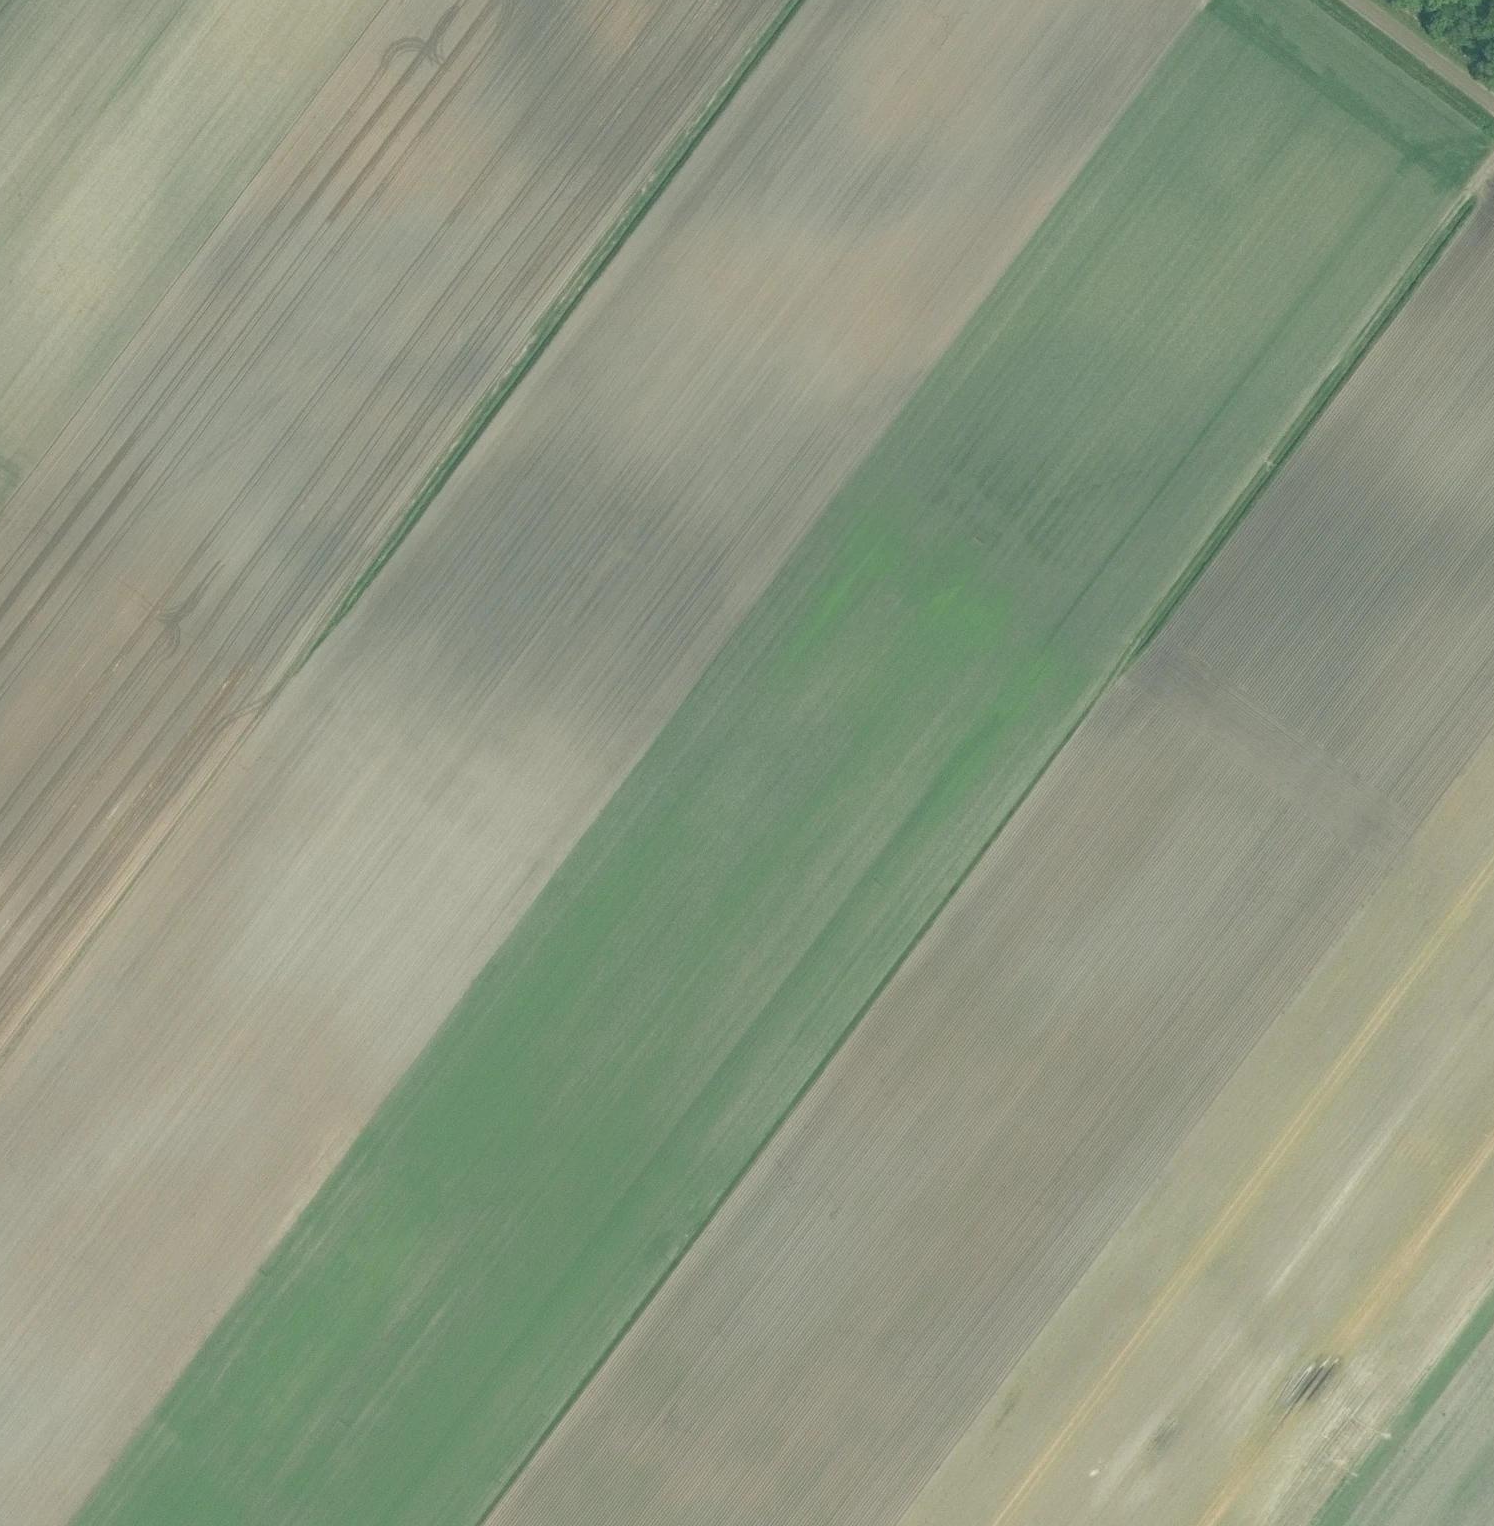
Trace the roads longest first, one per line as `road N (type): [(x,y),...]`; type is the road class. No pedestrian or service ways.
road 1 (unclassified): [(1493,104),(1356,0)]

